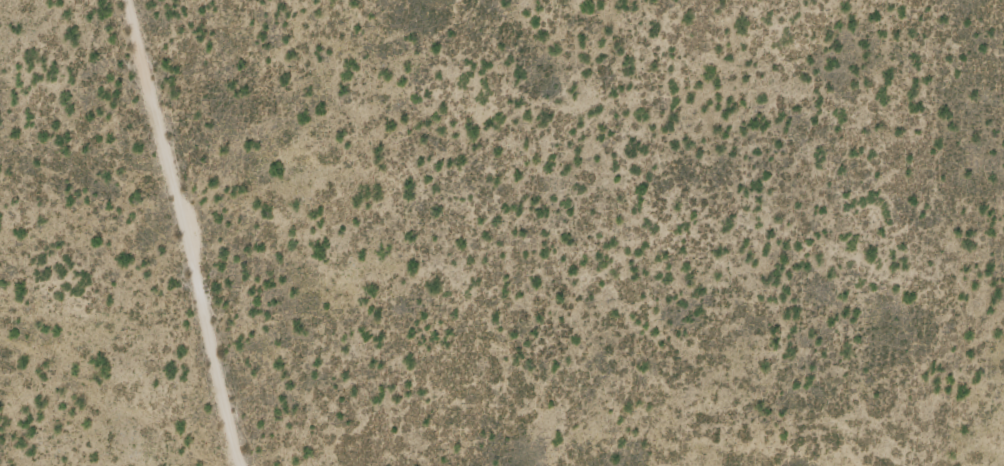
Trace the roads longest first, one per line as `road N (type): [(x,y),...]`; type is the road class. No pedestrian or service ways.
road 1 (track): [(243,465),(118,0)]

